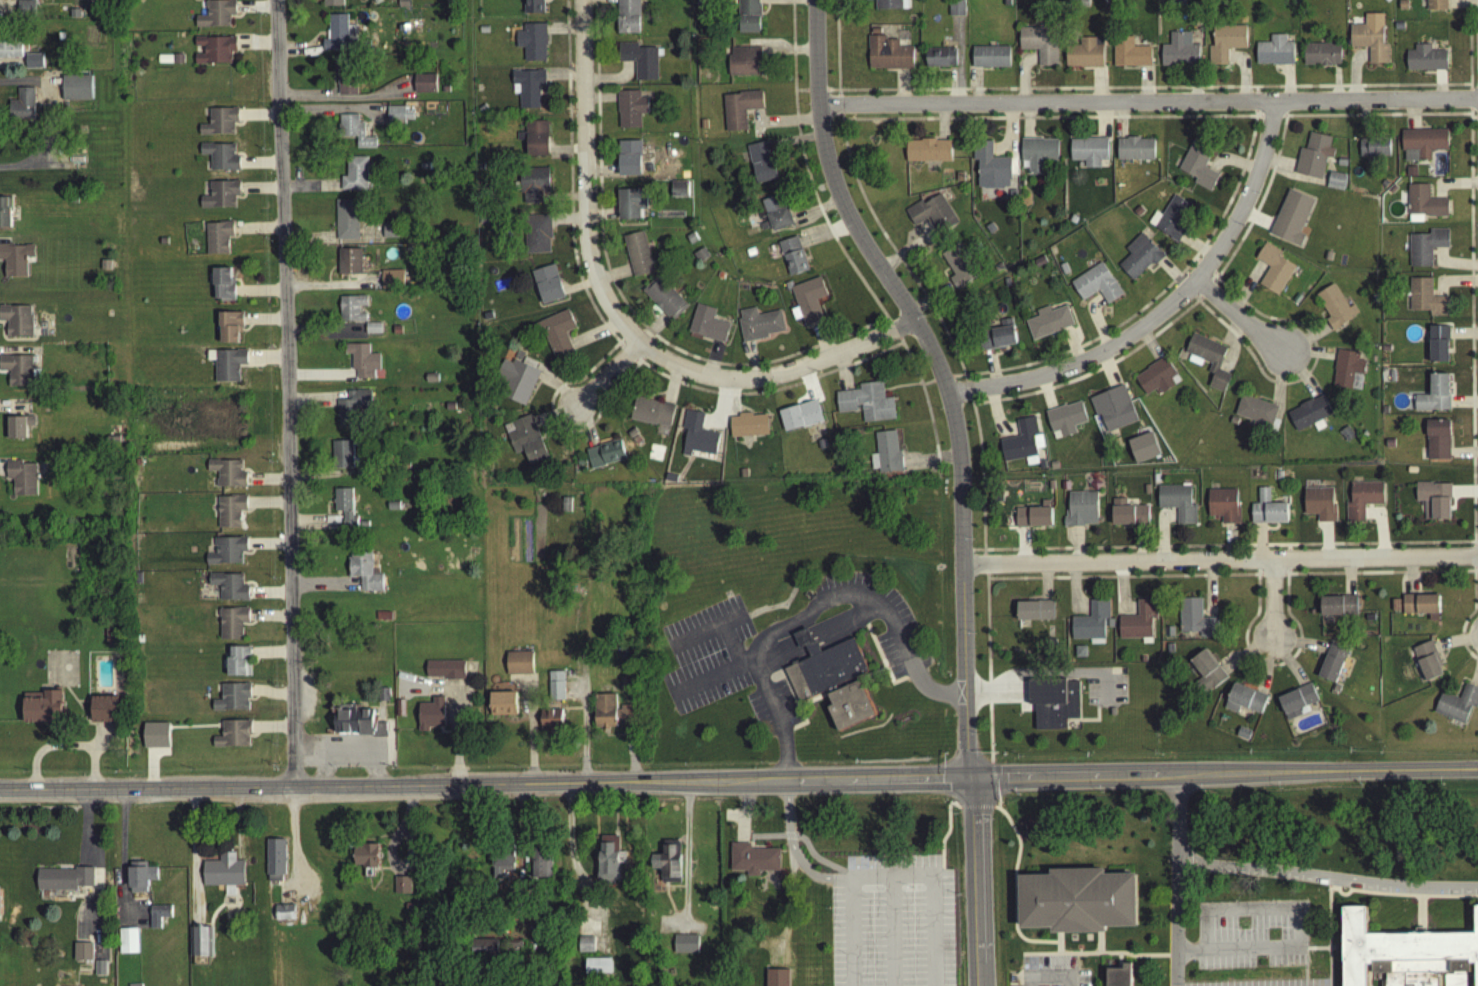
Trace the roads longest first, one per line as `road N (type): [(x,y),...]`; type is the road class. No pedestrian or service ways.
road 1 (residential): [(292,730),(275,0)]
road 2 (tertiary): [(965,670),(955,420),(913,320),(845,213),(828,164),(815,109),(814,0)]
road 3 (residential): [(1477,104),(815,109)]
road 4 (residential): [(963,571),(1477,560)]
road 5 (secondary): [(765,783),(319,792)]
road 6 (residential): [(634,350),(588,266),(582,0)]
road 7 (secondary): [(1477,769),(1152,774)]
road 8 (residential): [(913,320),(840,357),(758,384),(700,379),(634,350)]
road 9 (secondary): [(292,792),(0,793)]
road 10 (residential): [(1185,295),(1137,336),(1053,380),(950,398)]
road 11 (residential): [(1273,105),(1248,201),(1185,295)]
road 12 (secondary): [(971,778),(765,783)]
road 13 (tertiary): [(978,969),(971,778)]
road 14 (secondary): [(1152,774),(971,778)]

